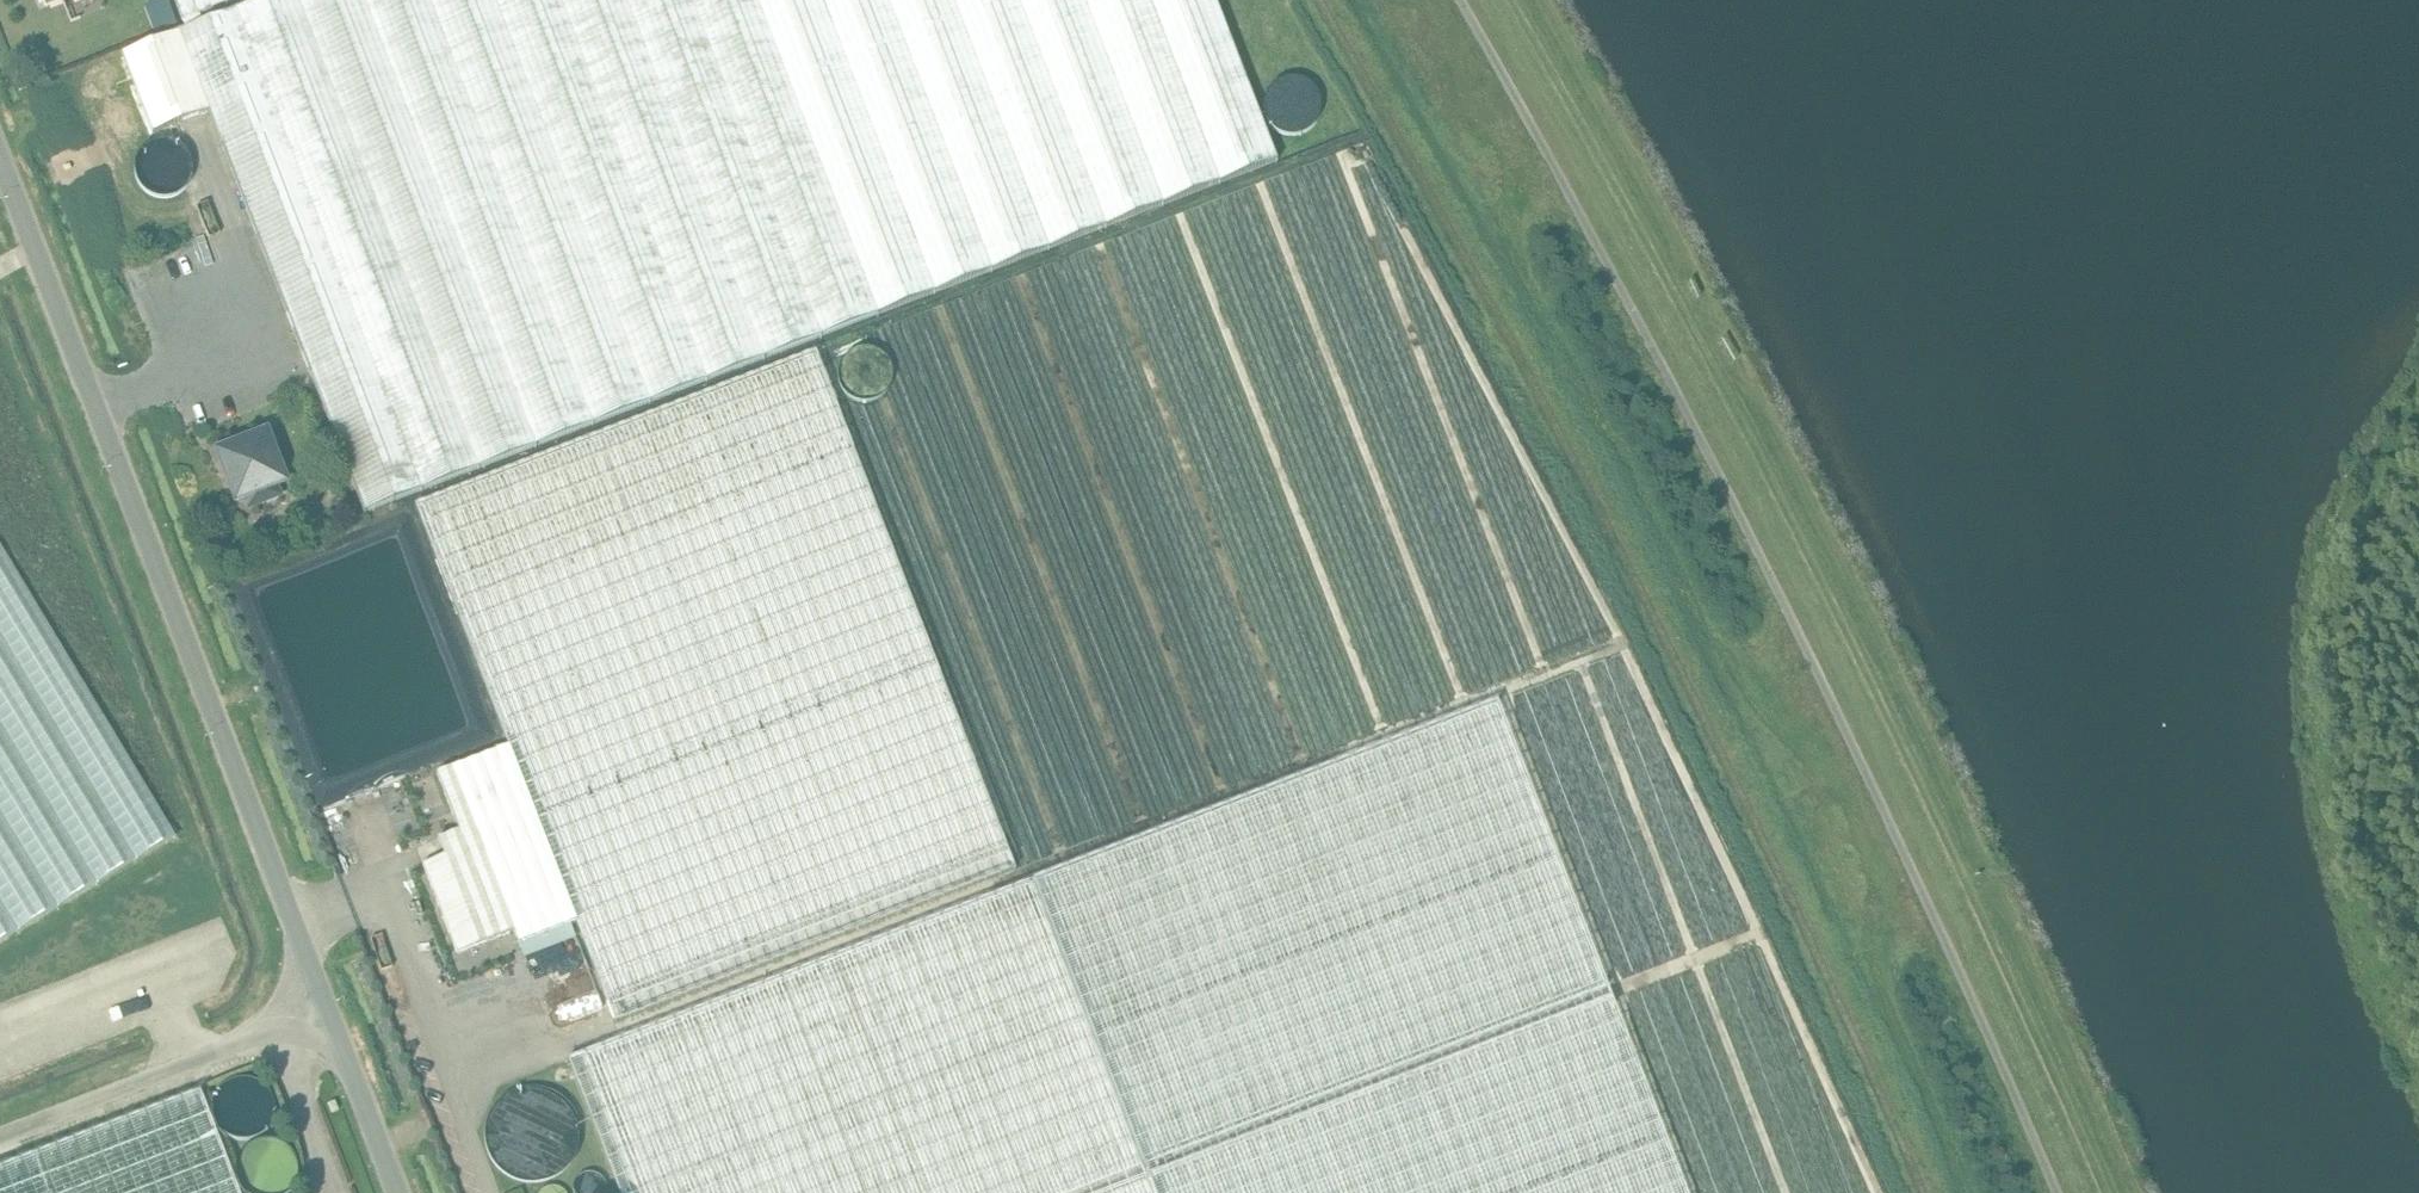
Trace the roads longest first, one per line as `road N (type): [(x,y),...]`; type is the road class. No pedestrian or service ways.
road 1 (unclassified): [(327,1012),(0,154)]
road 2 (unclassified): [(0,1136),(327,1012)]
road 3 (unclassified): [(396,1192),(327,1012)]

